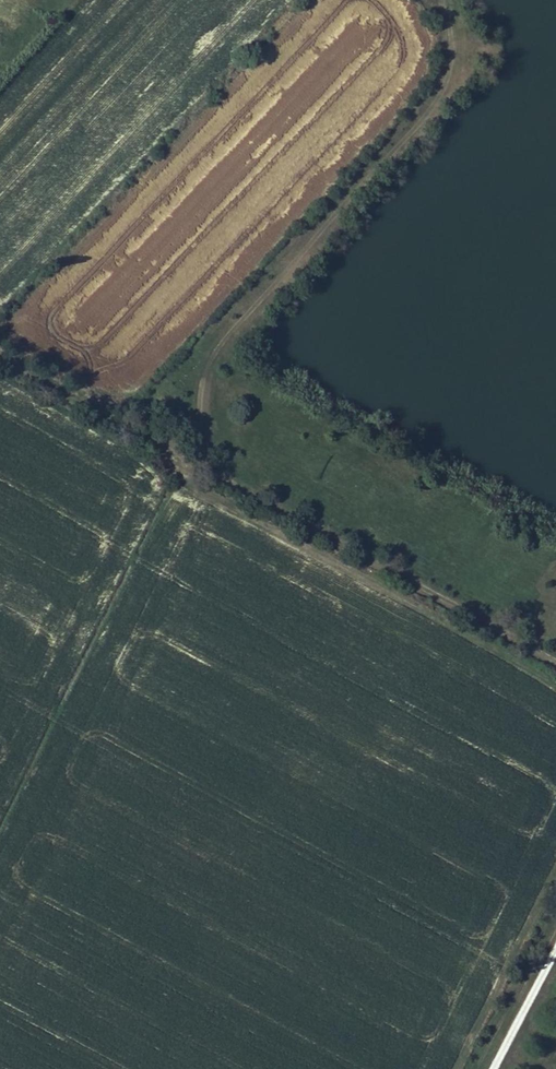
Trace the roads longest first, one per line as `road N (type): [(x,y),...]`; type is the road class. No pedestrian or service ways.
road 1 (track): [(555,656),(210,463),(201,417),(209,379),(237,334),(444,81),(453,60),(451,0)]

